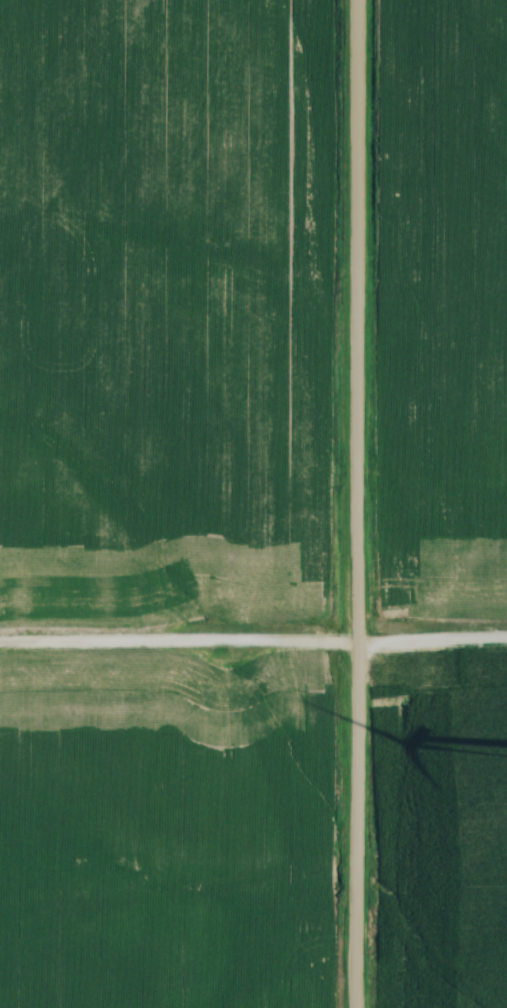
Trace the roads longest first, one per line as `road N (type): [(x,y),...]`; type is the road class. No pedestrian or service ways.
road 1 (residential): [(353,1007),(349,0)]

